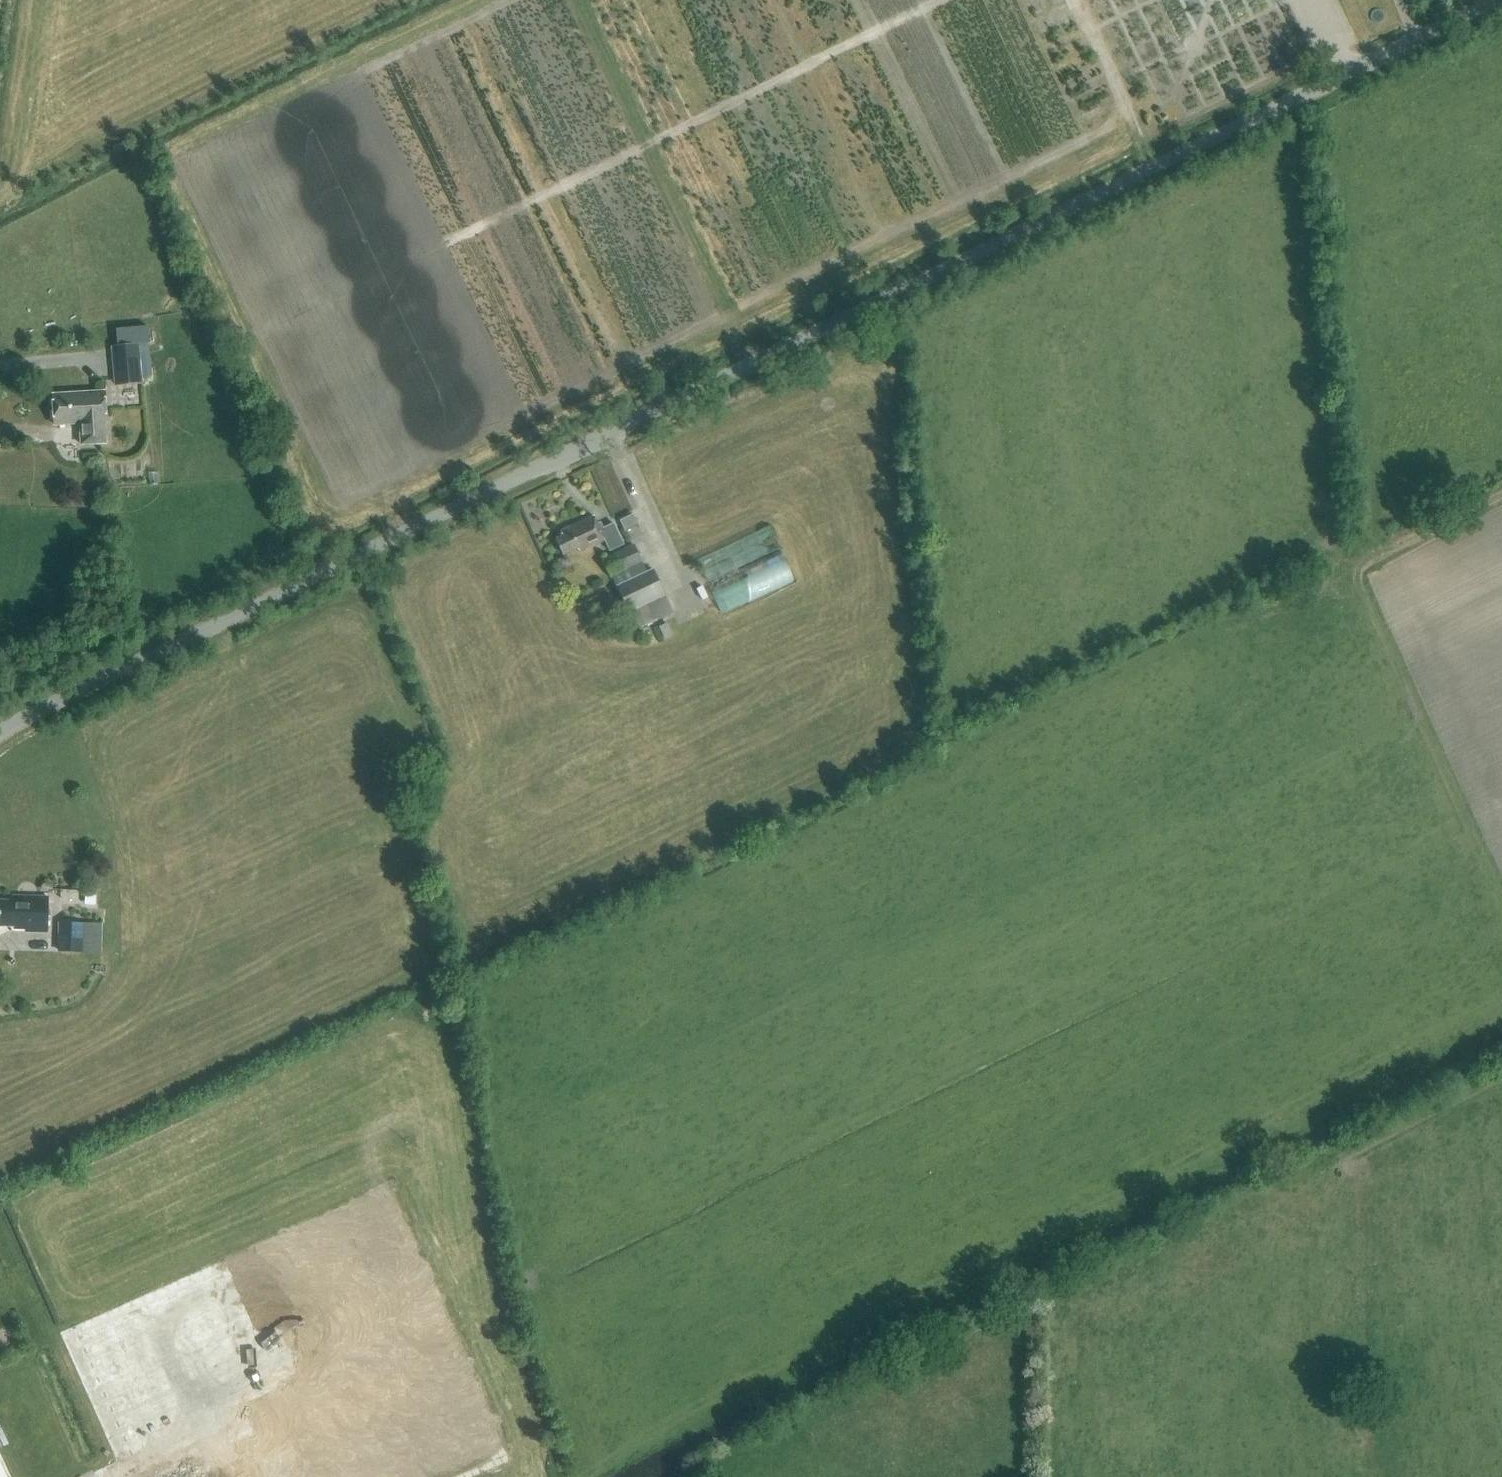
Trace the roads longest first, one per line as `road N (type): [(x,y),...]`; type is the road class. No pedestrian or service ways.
road 1 (unclassified): [(0,733),(1497,0)]

